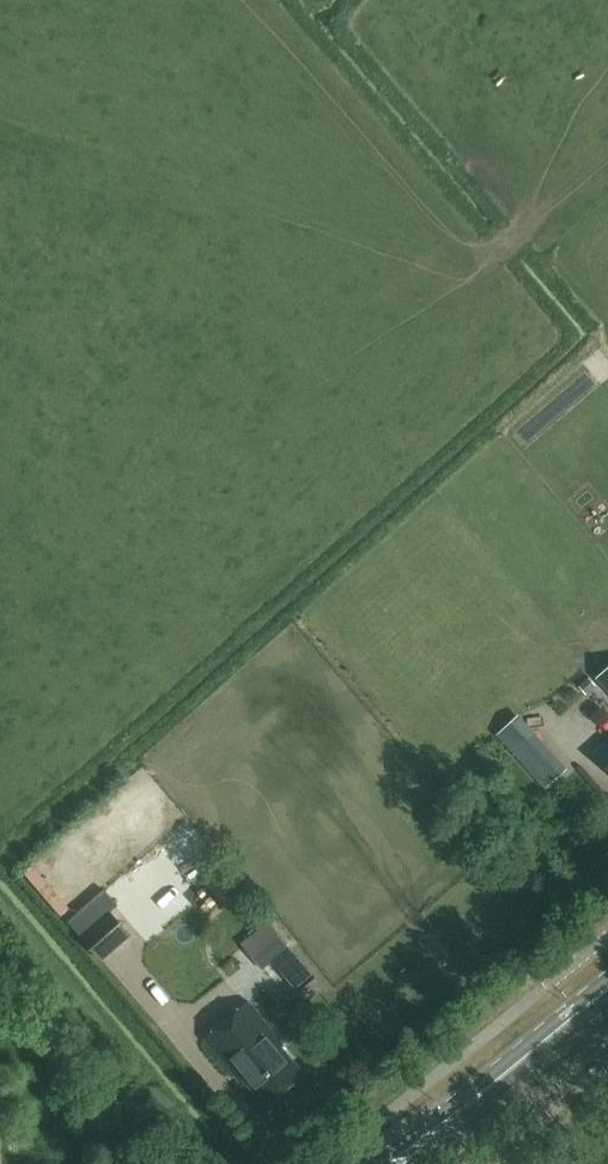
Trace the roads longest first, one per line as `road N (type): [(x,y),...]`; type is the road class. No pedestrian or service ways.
road 1 (primary): [(463,1107),(607,988)]

